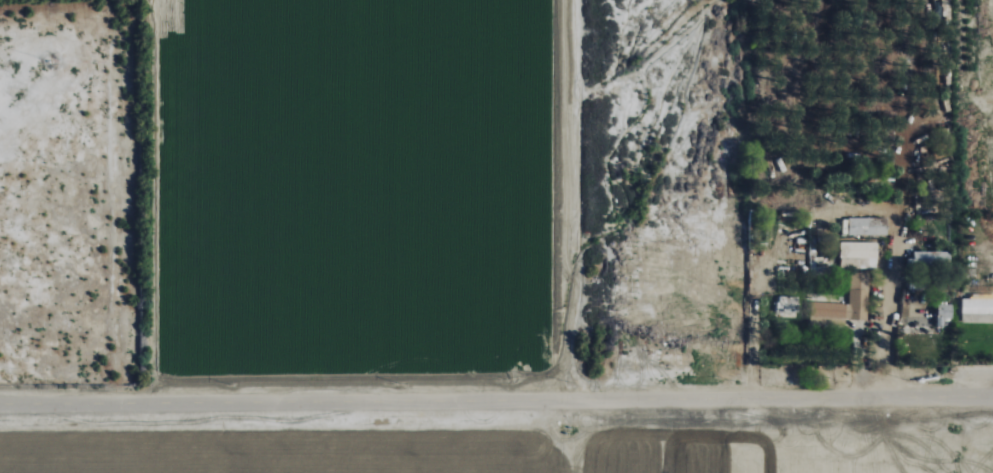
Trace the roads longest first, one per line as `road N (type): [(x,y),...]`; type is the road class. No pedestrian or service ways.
road 1 (tertiary): [(992,398),(0,404)]

